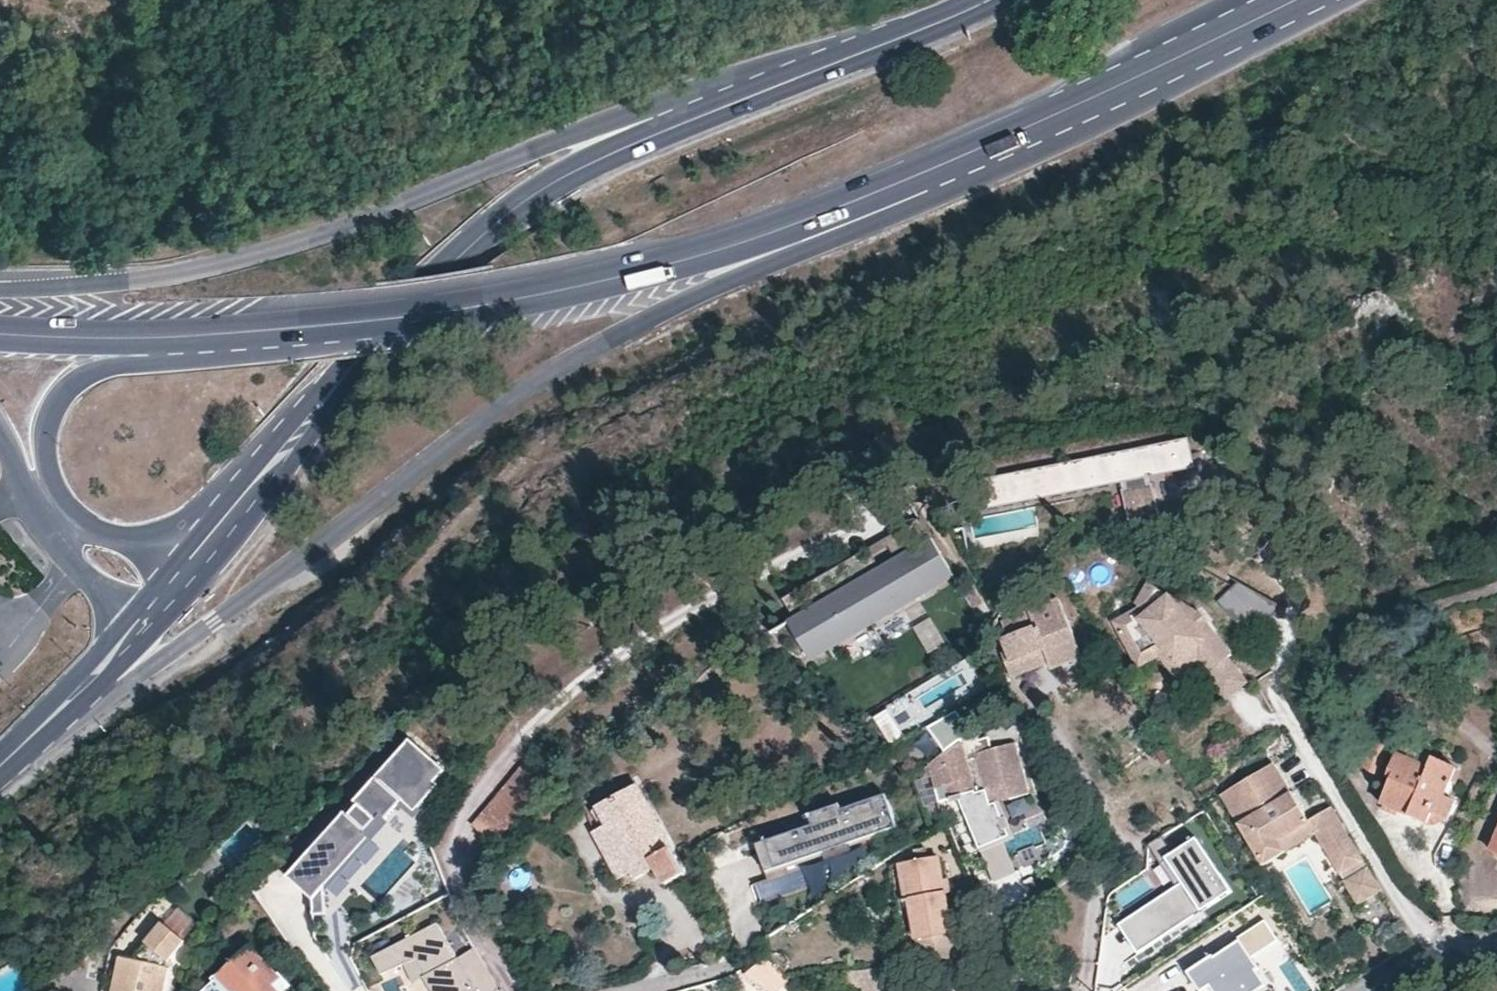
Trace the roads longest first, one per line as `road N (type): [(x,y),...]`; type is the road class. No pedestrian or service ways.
road 1 (primary): [(0,778),(536,377),(785,259),(1039,154),(1130,80)]
road 2 (primary): [(167,336),(391,321),(650,269),(802,221),(1130,80)]
road 3 (primary): [(812,72),(744,74),(654,104),(286,248),(173,275),(0,289)]
road 4 (secondary): [(812,72),(626,144),(548,185),(472,243),(182,570)]
road 5 (residential): [(1439,950),(1272,688)]
road 6 (primary): [(53,483),(45,430),(59,396),(87,372),(130,360),(167,336)]
road 7 (secondary): [(137,625),(0,766)]
road 8 (secondary): [(986,0),(812,72)]
road 9 (primary): [(1130,80),(1295,0)]
road 10 (primary): [(0,329),(167,336)]
road 11 (primary): [(1239,0),(1130,80)]

